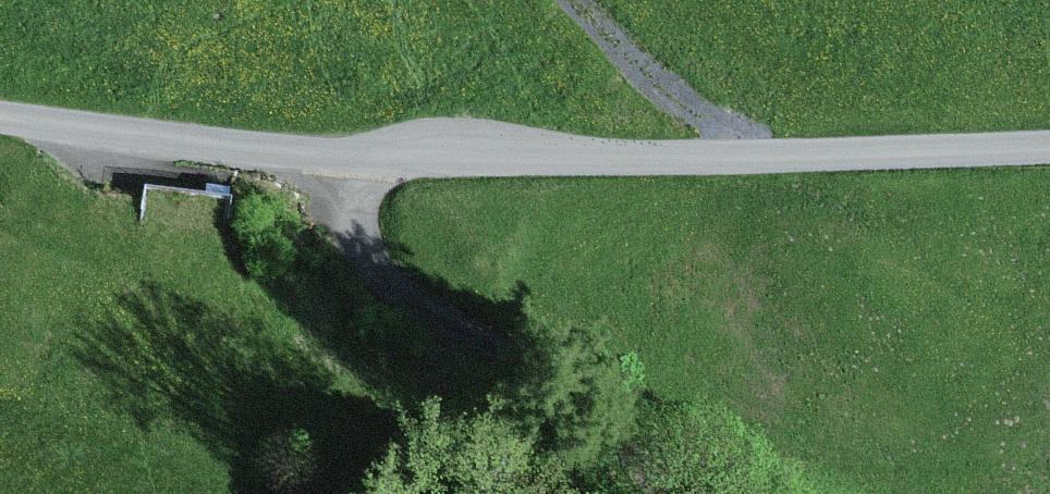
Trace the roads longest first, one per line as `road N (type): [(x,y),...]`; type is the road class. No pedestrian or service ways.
road 1 (unclassified): [(1049,144),(351,158),(0,115)]
road 2 (track): [(351,158),(349,198),(364,253),(406,299),(534,375),(691,493)]

